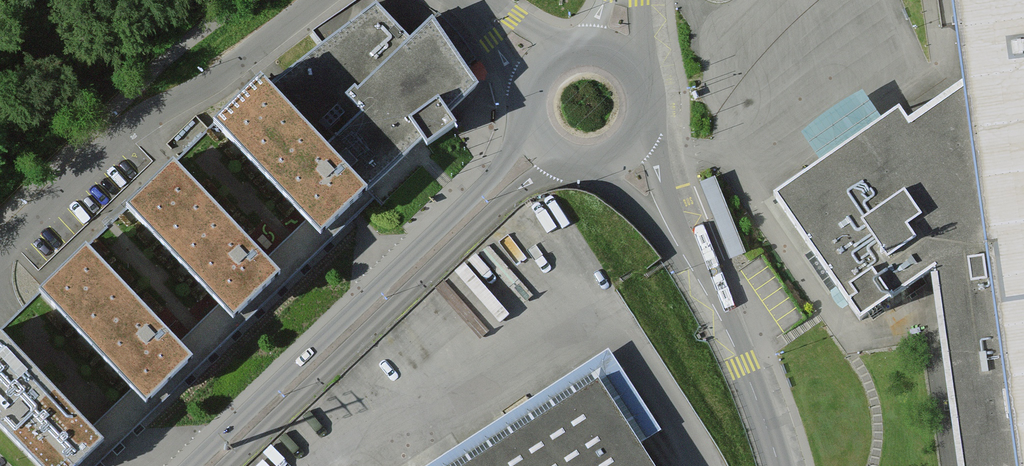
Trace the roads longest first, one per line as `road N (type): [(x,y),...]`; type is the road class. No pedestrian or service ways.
road 1 (residential): [(210,465),(547,146)]
road 2 (residential): [(629,144),(725,325),(778,465)]
road 3 (residential): [(613,53),(571,49),(540,71),(531,117),(547,146)]

